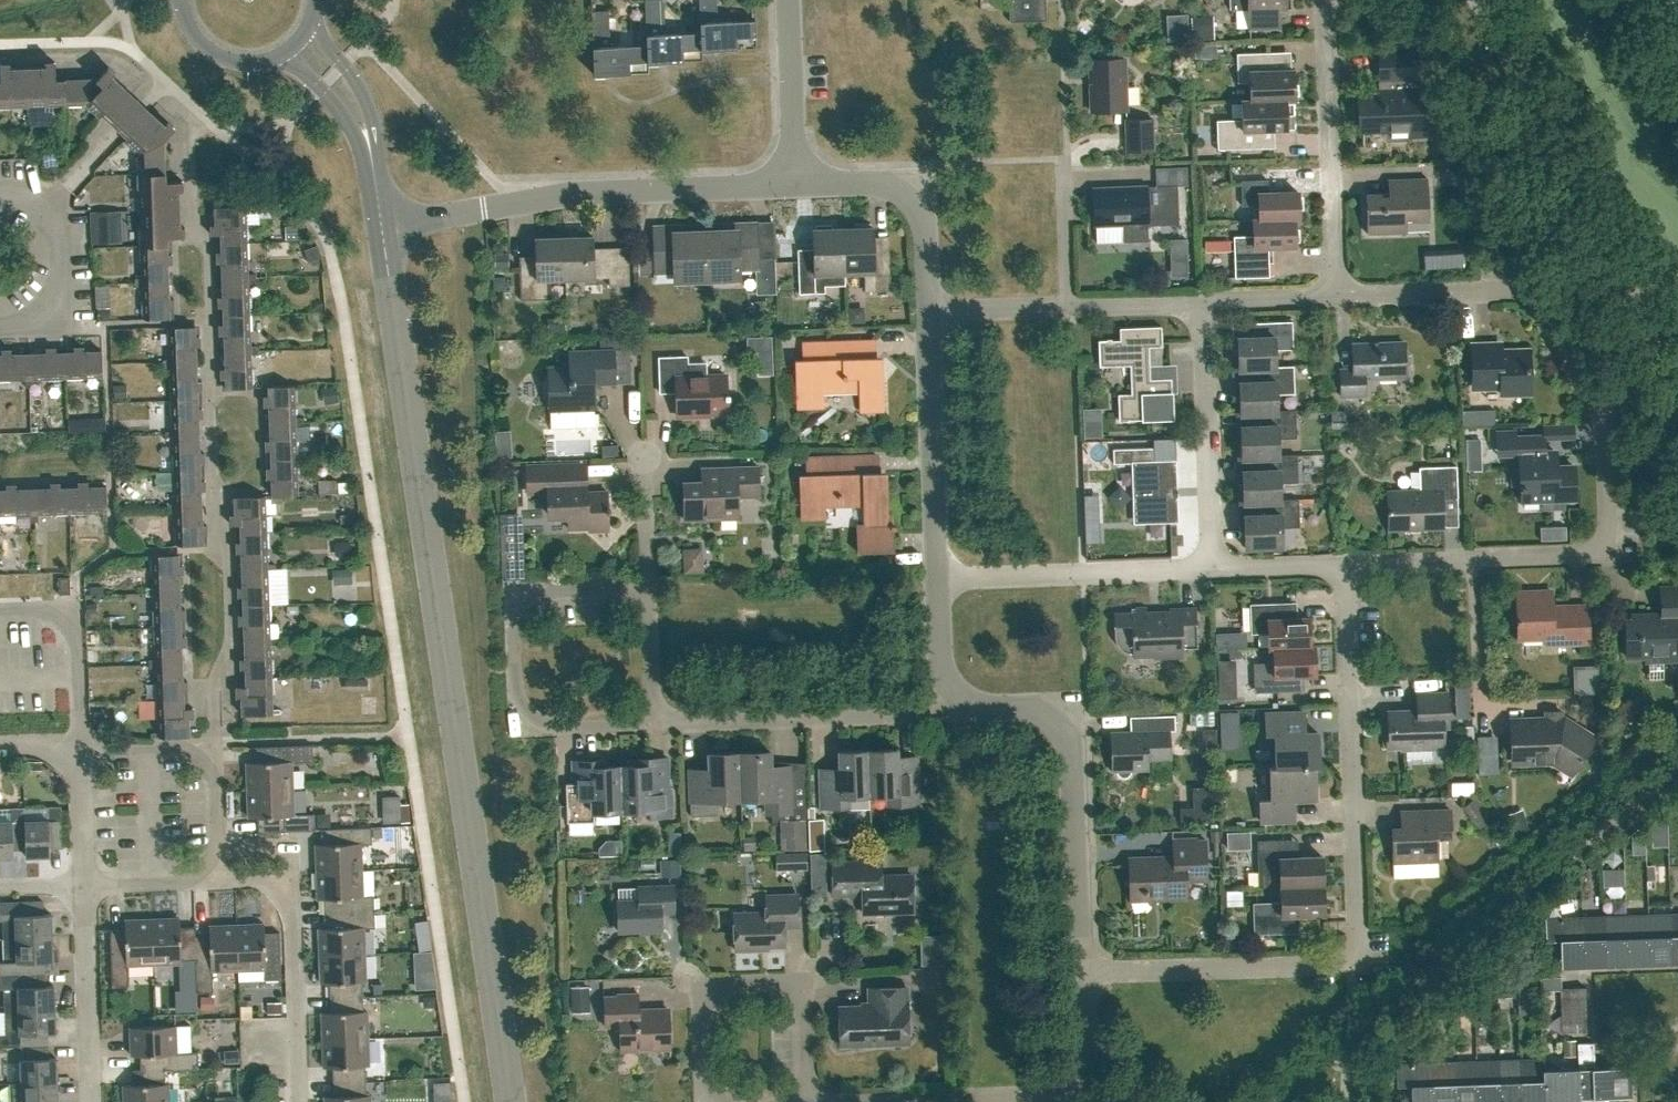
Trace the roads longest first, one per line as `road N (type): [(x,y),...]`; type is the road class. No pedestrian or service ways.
road 1 (tertiary): [(509,1101),(381,226)]
road 2 (residential): [(1079,972),(1351,961),(1358,938),(1347,566)]
road 3 (residential): [(1347,566),(1589,557),(1603,547),(1604,422),(1534,291)]
road 4 (residential): [(652,722),(543,728),(516,708),(514,609),(536,593),(649,589)]
road 5 (residential): [(1079,972),(1072,752),(1053,719),(1027,706),(978,707),(959,696)]
road 6 (residential): [(810,1101),(806,992),(785,983),(725,984),(699,1005),(706,1101)]
road 7 (residential): [(959,696),(941,710),(652,722)]
road 8 (unclassified): [(794,183),(578,192),(487,211)]
road 9 (residential): [(1337,298),(1328,0)]
road 10 (residential): [(937,580),(1212,571)]
road 11 (residential): [(937,580),(927,312)]
road 12 (residential): [(1212,571),(1206,303)]
road 13 (residential): [(927,312),(924,228),(913,193),(886,182),(794,183)]
road 14 (residential): [(84,750),(194,748),(216,768),(219,848)]
road 15 (residential): [(92,1101),(87,883)]
road 16 (residential): [(0,331),(43,312),(56,294),(63,252),(43,213),(0,194)]
road 17 (residential): [(84,750),(72,630),(45,612),(0,611)]
road 18 (residential): [(1337,298),(1534,291)]
road 19 (residential): [(298,1101),(294,906)]
road 20 (residential): [(895,1101),(1083,1093)]
road 21 (unclassified): [(794,183),(788,0)]
road 22 (tertiary): [(374,180),(375,121),(346,63),(311,18)]
road 23 (tertiary): [(279,52),(349,125),(374,180)]
road 24 (residential): [(1069,308),(1065,159)]
road 25 (residential): [(927,312),(1069,308)]
road 26 (residential): [(1069,308),(1206,303)]
road 27 (residential): [(1212,571),(1347,566)]
road 28 (residential): [(219,848),(293,845),(294,906)]
road 29 (residential): [(652,722),(649,589)]
road 30 (residential): [(87,883),(84,750)]
road 31 (residential): [(649,589),(643,457)]
road 32 (residential): [(219,879),(87,883)]
road 33 (residential): [(1206,303),(1337,298)]
road 34 (tertiary): [(185,0),(191,21),(219,51),(238,58),(279,52)]
road 35 (residential): [(959,696),(939,671),(937,580)]
road 36 (residential): [(1083,1093),(1079,972)]

